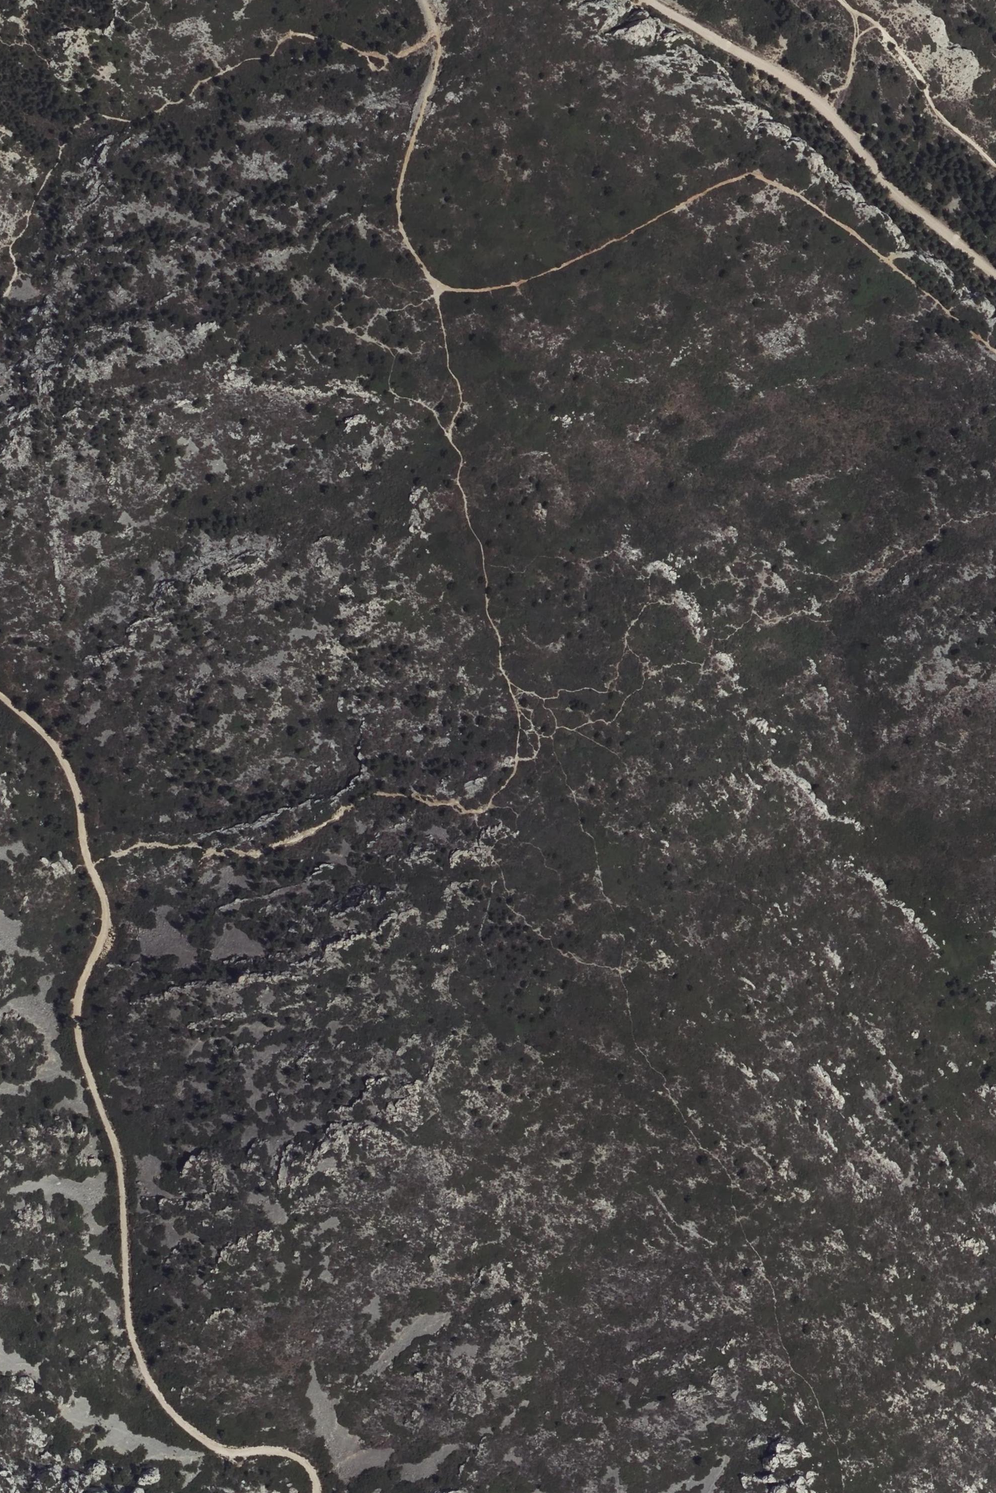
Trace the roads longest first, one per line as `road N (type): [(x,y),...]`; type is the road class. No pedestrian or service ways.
road 1 (track): [(0,696),(54,746),(79,795),(82,840),(106,899),(107,928),(77,998),(76,1034),(117,1154),(132,1340),(164,1405),(190,1432),(223,1453),(260,1449),(311,1464),(316,1492)]
road 2 (track): [(650,0),(804,90),(891,191),(995,275)]
road 3 (track): [(839,0),(856,29),(831,116)]

